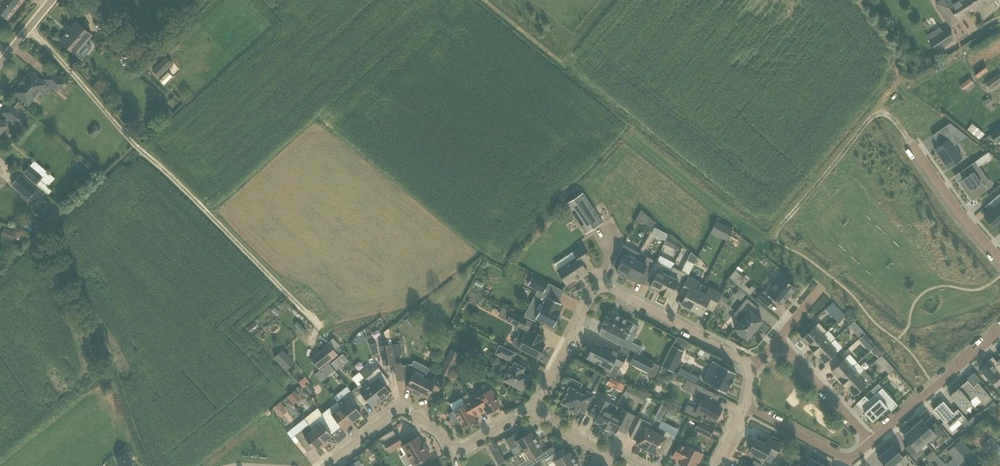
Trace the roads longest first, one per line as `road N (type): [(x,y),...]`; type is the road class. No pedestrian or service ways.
road 1 (track): [(319,326),(30,31)]
road 2 (residential): [(752,368),(601,288),(535,416)]
road 3 (residential): [(326,465),(390,414),(407,414),(452,449),(535,416)]
road 4 (residential): [(999,261),(886,109)]
road 5 (track): [(769,242),(886,109)]
road 6 (residential): [(870,440),(999,330)]
road 7 (residential): [(746,406),(845,459),(870,440)]
road 8 (residential): [(870,440),(778,339)]
road 9 (residential): [(197,361),(260,432),(264,465)]

